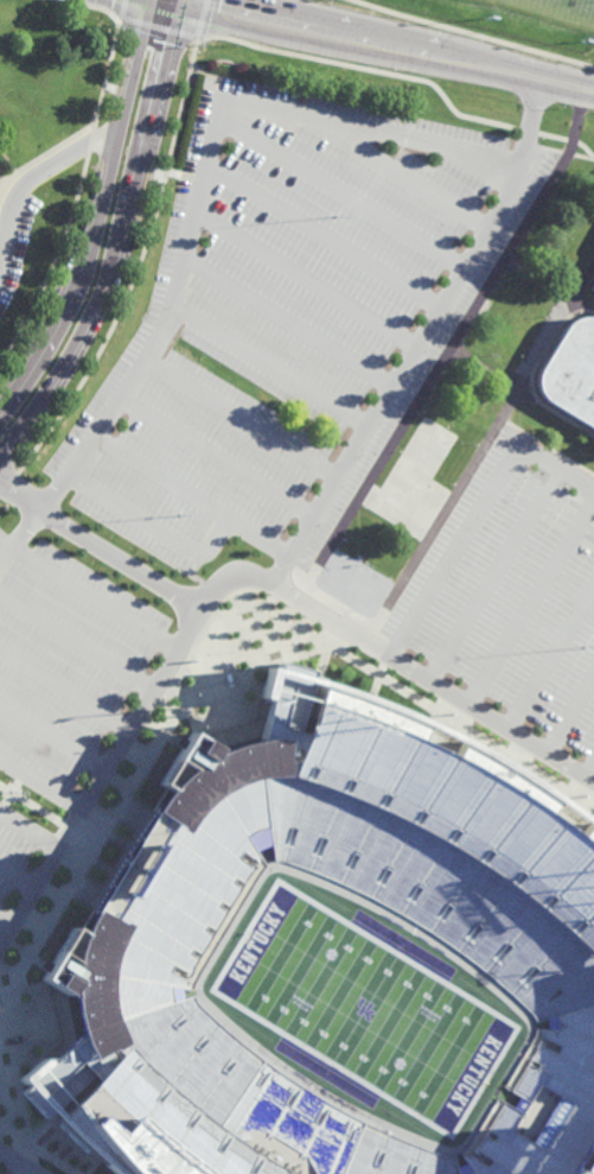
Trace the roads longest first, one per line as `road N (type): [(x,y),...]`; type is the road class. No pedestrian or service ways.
road 1 (residential): [(0,459),(49,398),(104,299),(134,216),(187,0)]
road 2 (residential): [(148,0),(89,246),(47,334),(0,404)]
road 3 (secondary): [(192,0),(593,94)]

